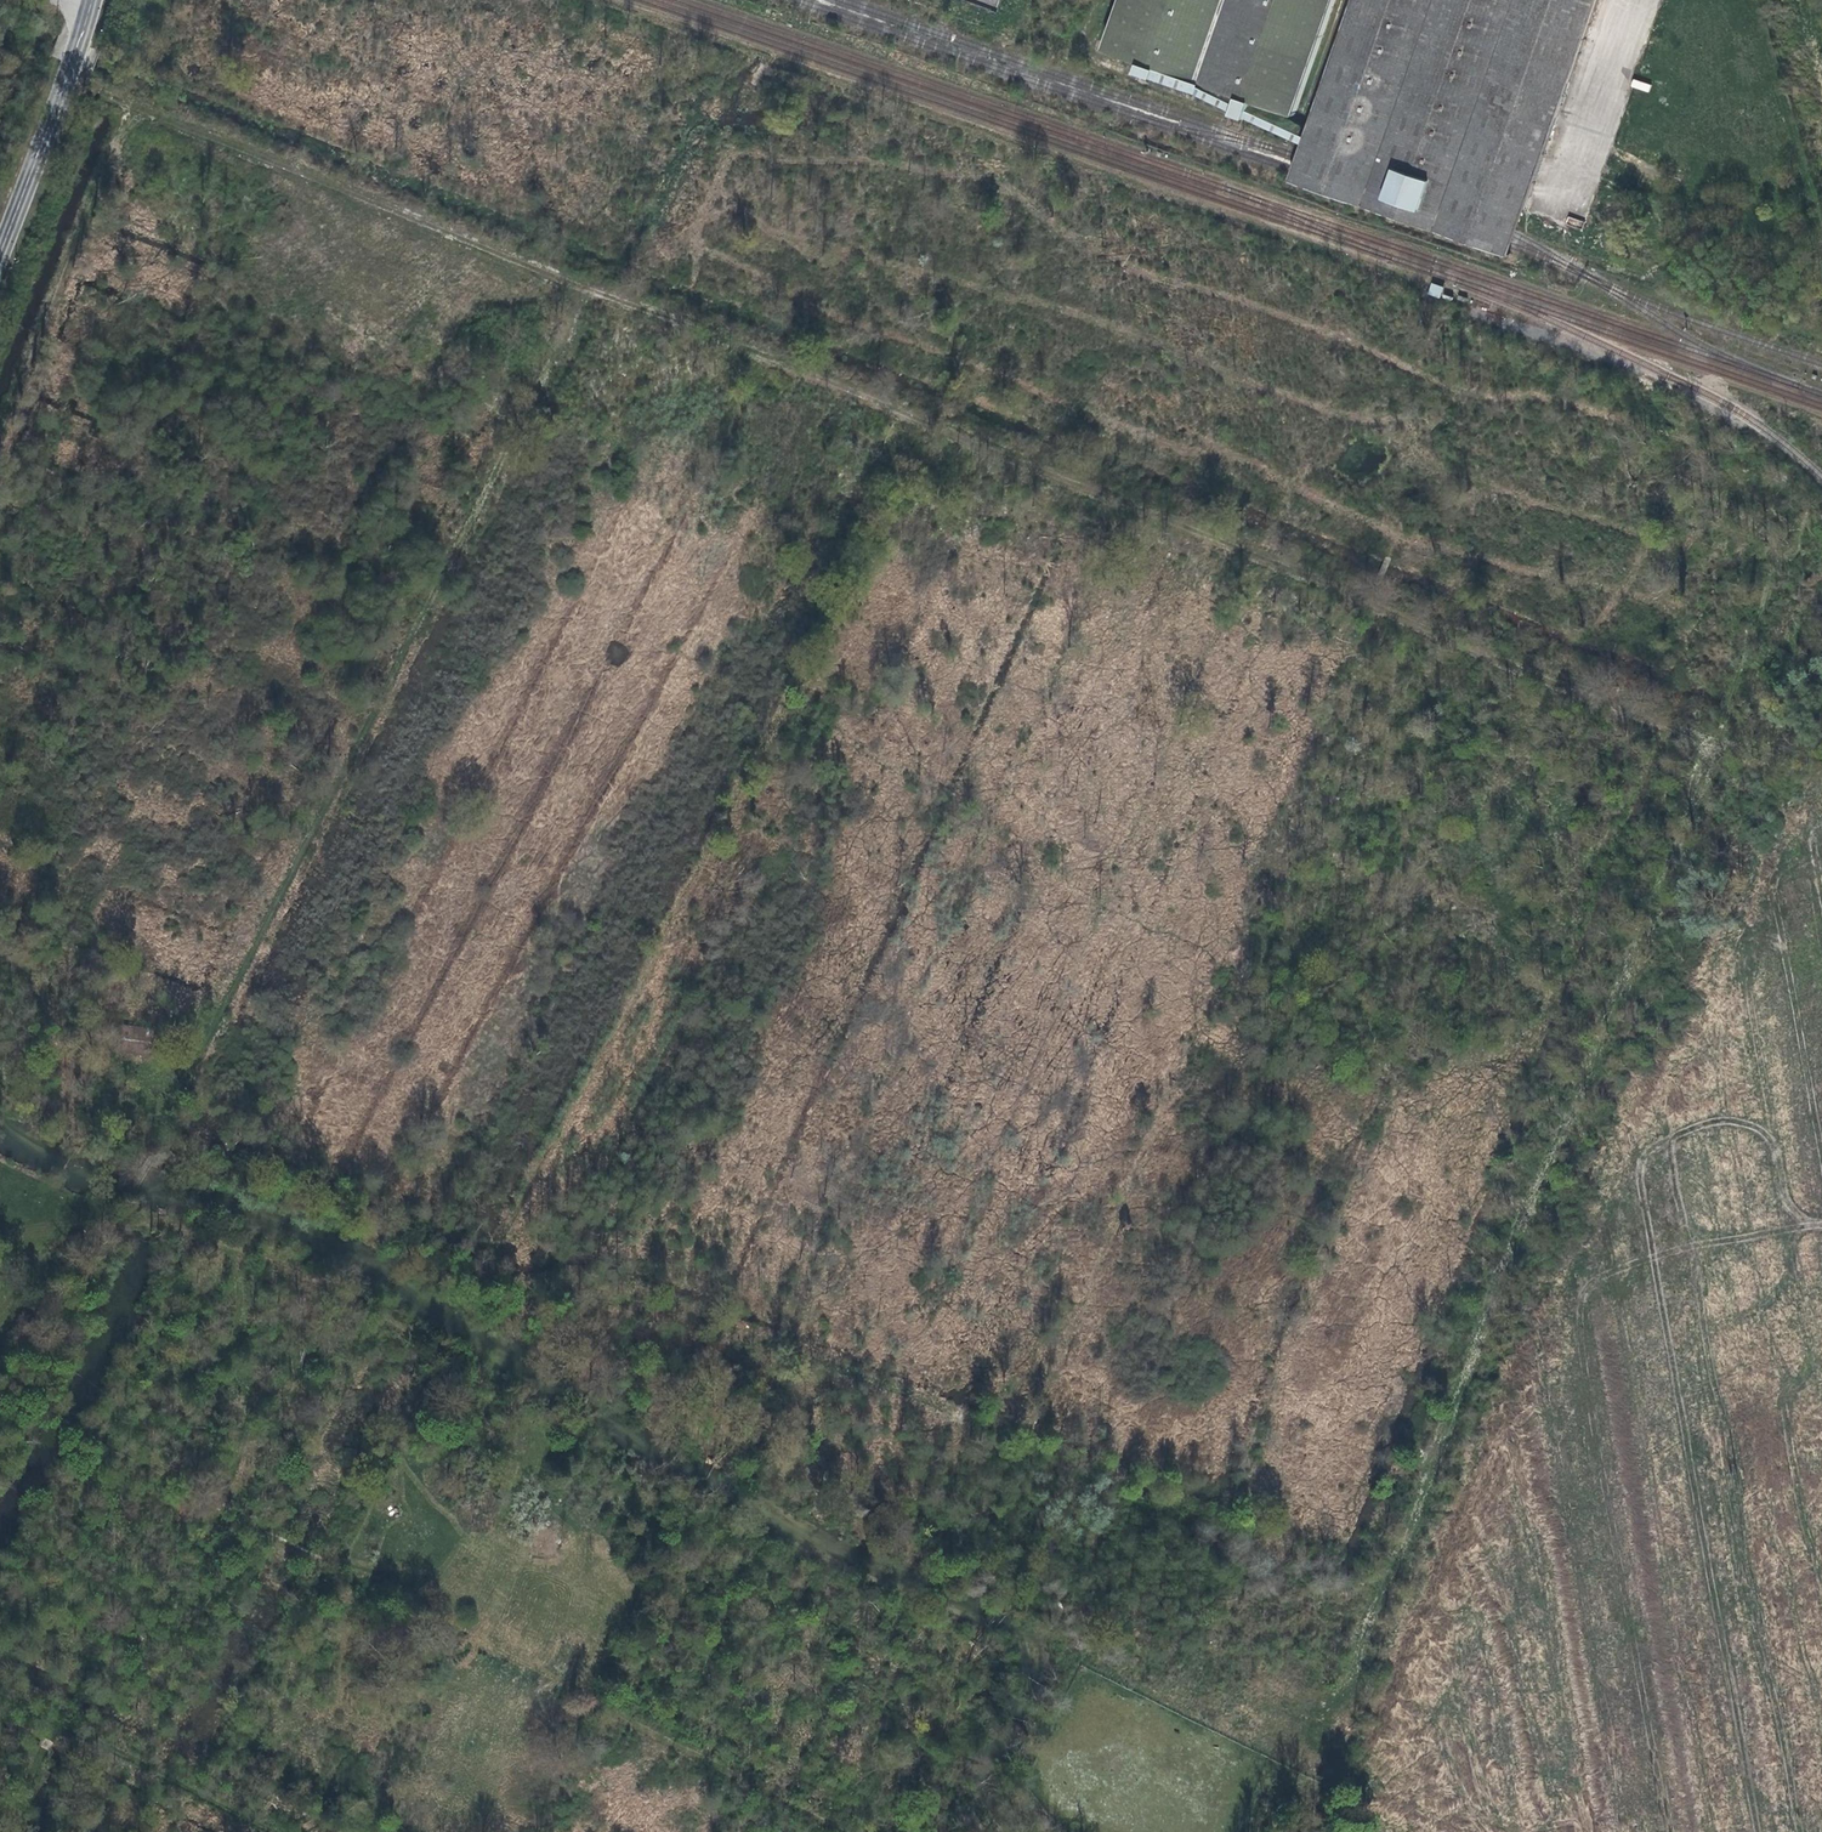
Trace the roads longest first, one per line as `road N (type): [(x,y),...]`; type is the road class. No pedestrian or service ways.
road 1 (track): [(66,78),(1698,744),(1702,759),(1660,901),(1352,1670),(1338,1694),(1286,1711)]
road 2 (secondary): [(0,250),(92,0)]

